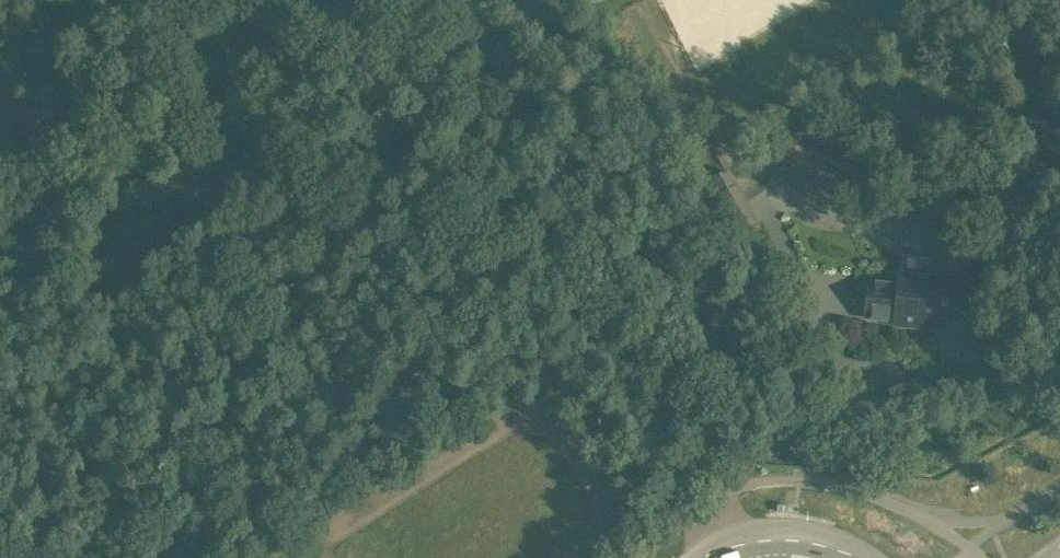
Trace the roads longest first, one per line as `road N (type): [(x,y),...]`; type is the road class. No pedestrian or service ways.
road 1 (track): [(637,0),(762,204)]
road 2 (track): [(218,118),(188,89),(101,42),(47,0)]

